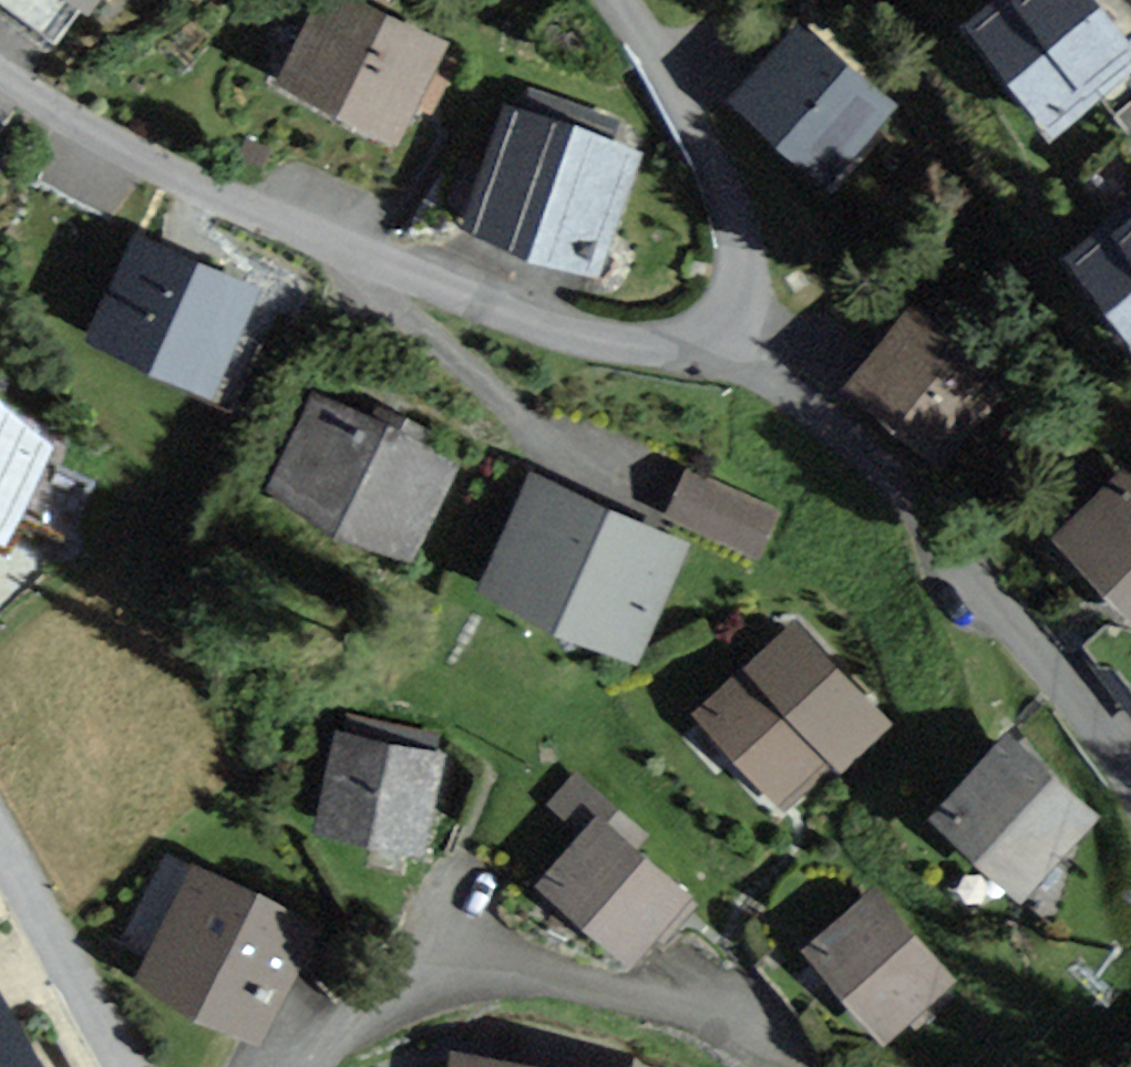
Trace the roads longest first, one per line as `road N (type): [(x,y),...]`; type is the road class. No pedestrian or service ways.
road 1 (residential): [(720,329),(673,345),(599,337),(432,286),(235,202),(0,72)]
road 2 (residential): [(1130,756),(875,455),(720,329)]
road 3 (residential): [(754,1043),(646,1001),(468,975),(385,1006),(299,1066)]
road 4 (residential): [(617,0),(723,191),(740,248),(741,293),(720,329)]
road 5 (residential): [(0,850),(124,1066)]

